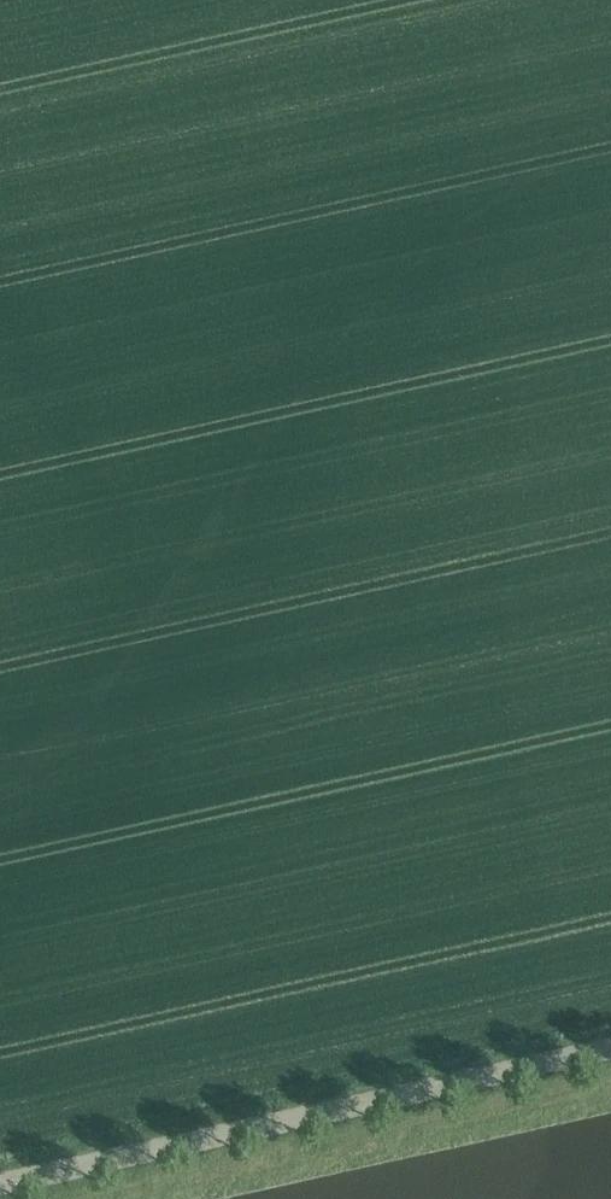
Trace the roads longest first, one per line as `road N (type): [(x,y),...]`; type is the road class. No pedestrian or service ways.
road 1 (track): [(610,1047),(0,1182)]

